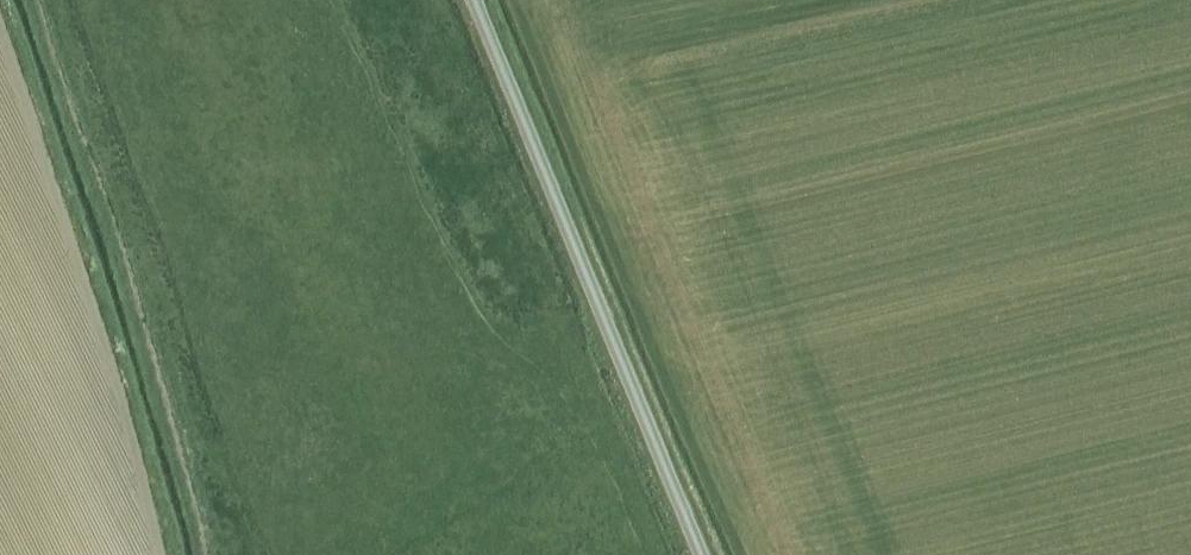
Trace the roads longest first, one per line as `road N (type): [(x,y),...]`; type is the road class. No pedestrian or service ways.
road 1 (residential): [(701,554),(479,0)]

